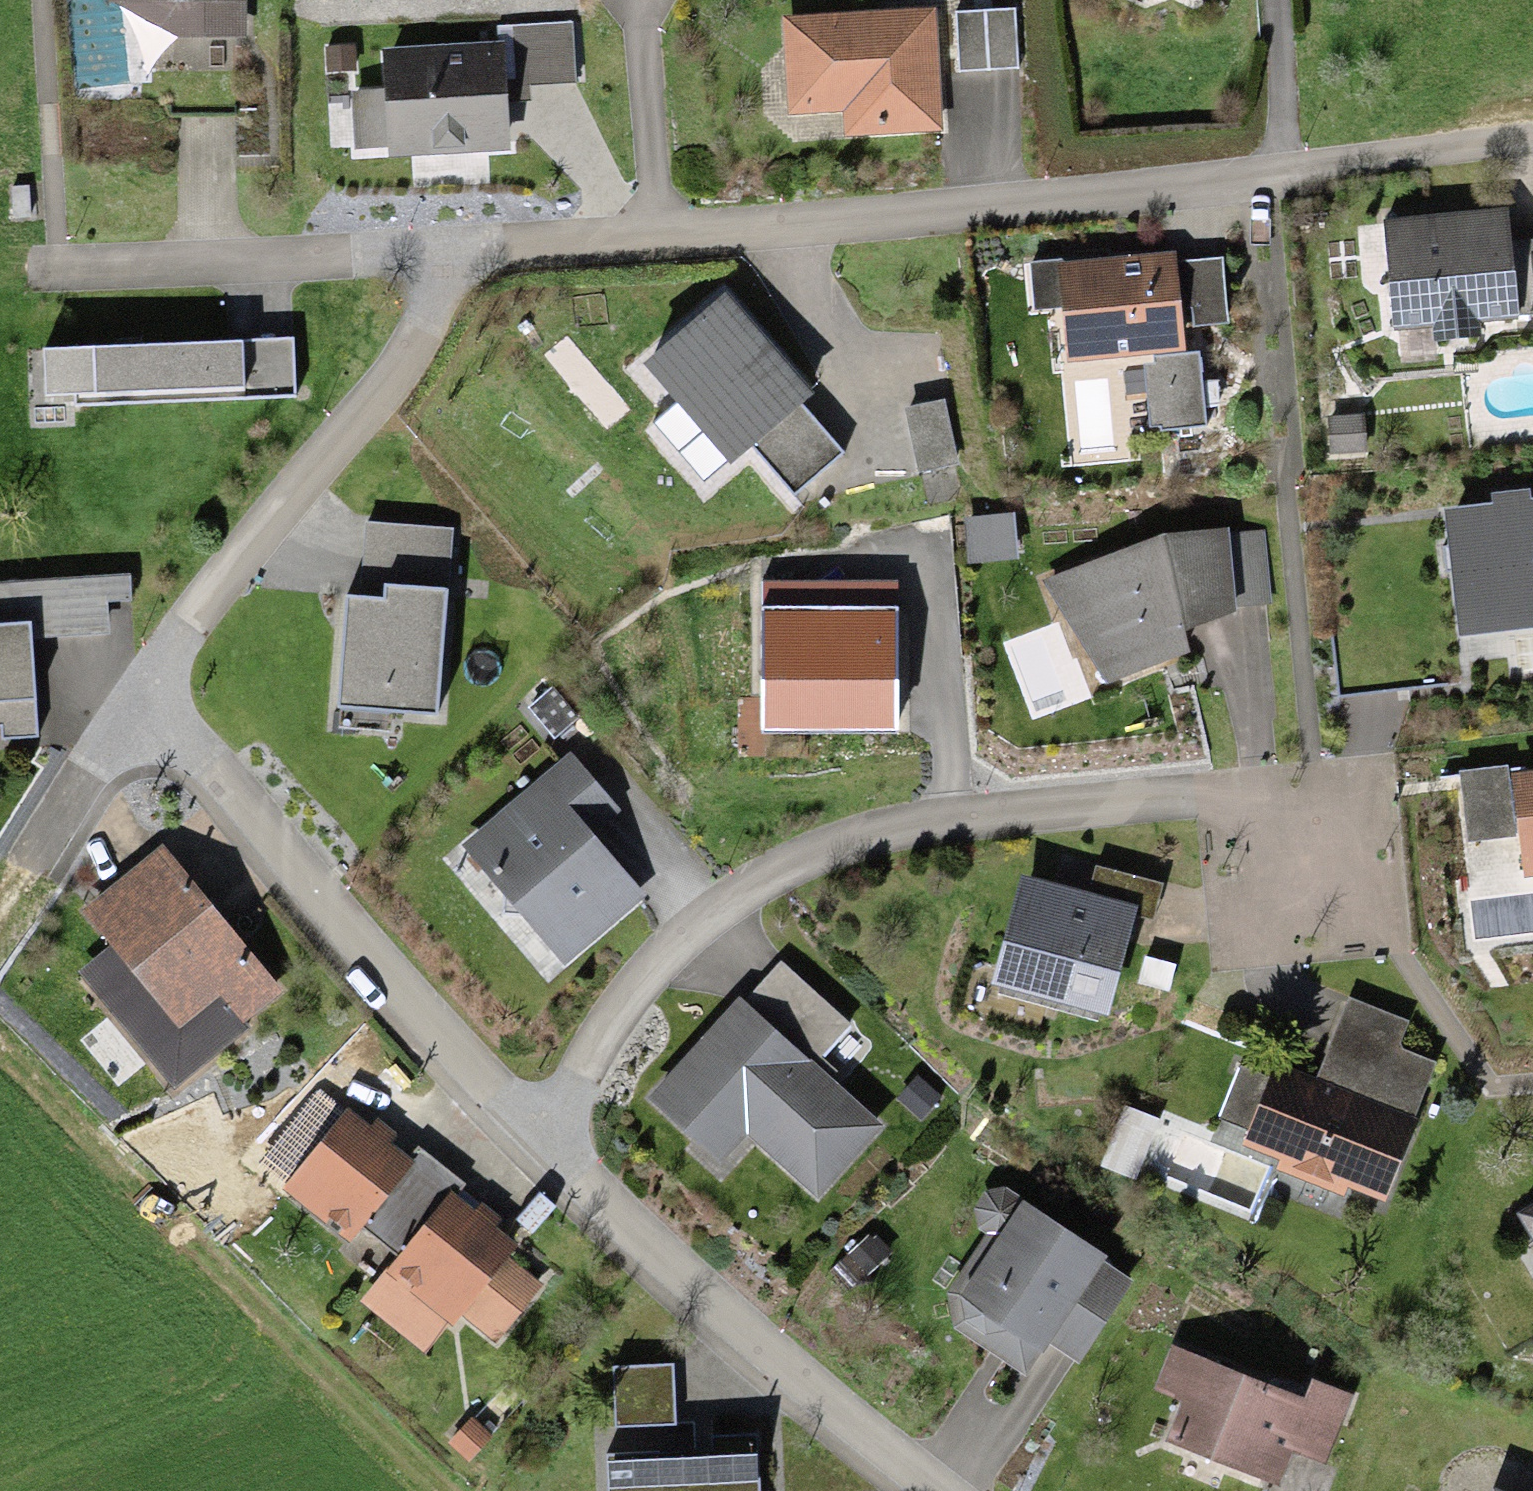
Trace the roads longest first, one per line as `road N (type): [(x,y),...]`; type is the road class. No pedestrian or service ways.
road 1 (residential): [(925,1490),(641,1260),(133,691),(410,367),(428,253)]
road 2 (residential): [(1532,143),(921,226),(428,253)]
road 3 (residential): [(428,253),(43,274)]

